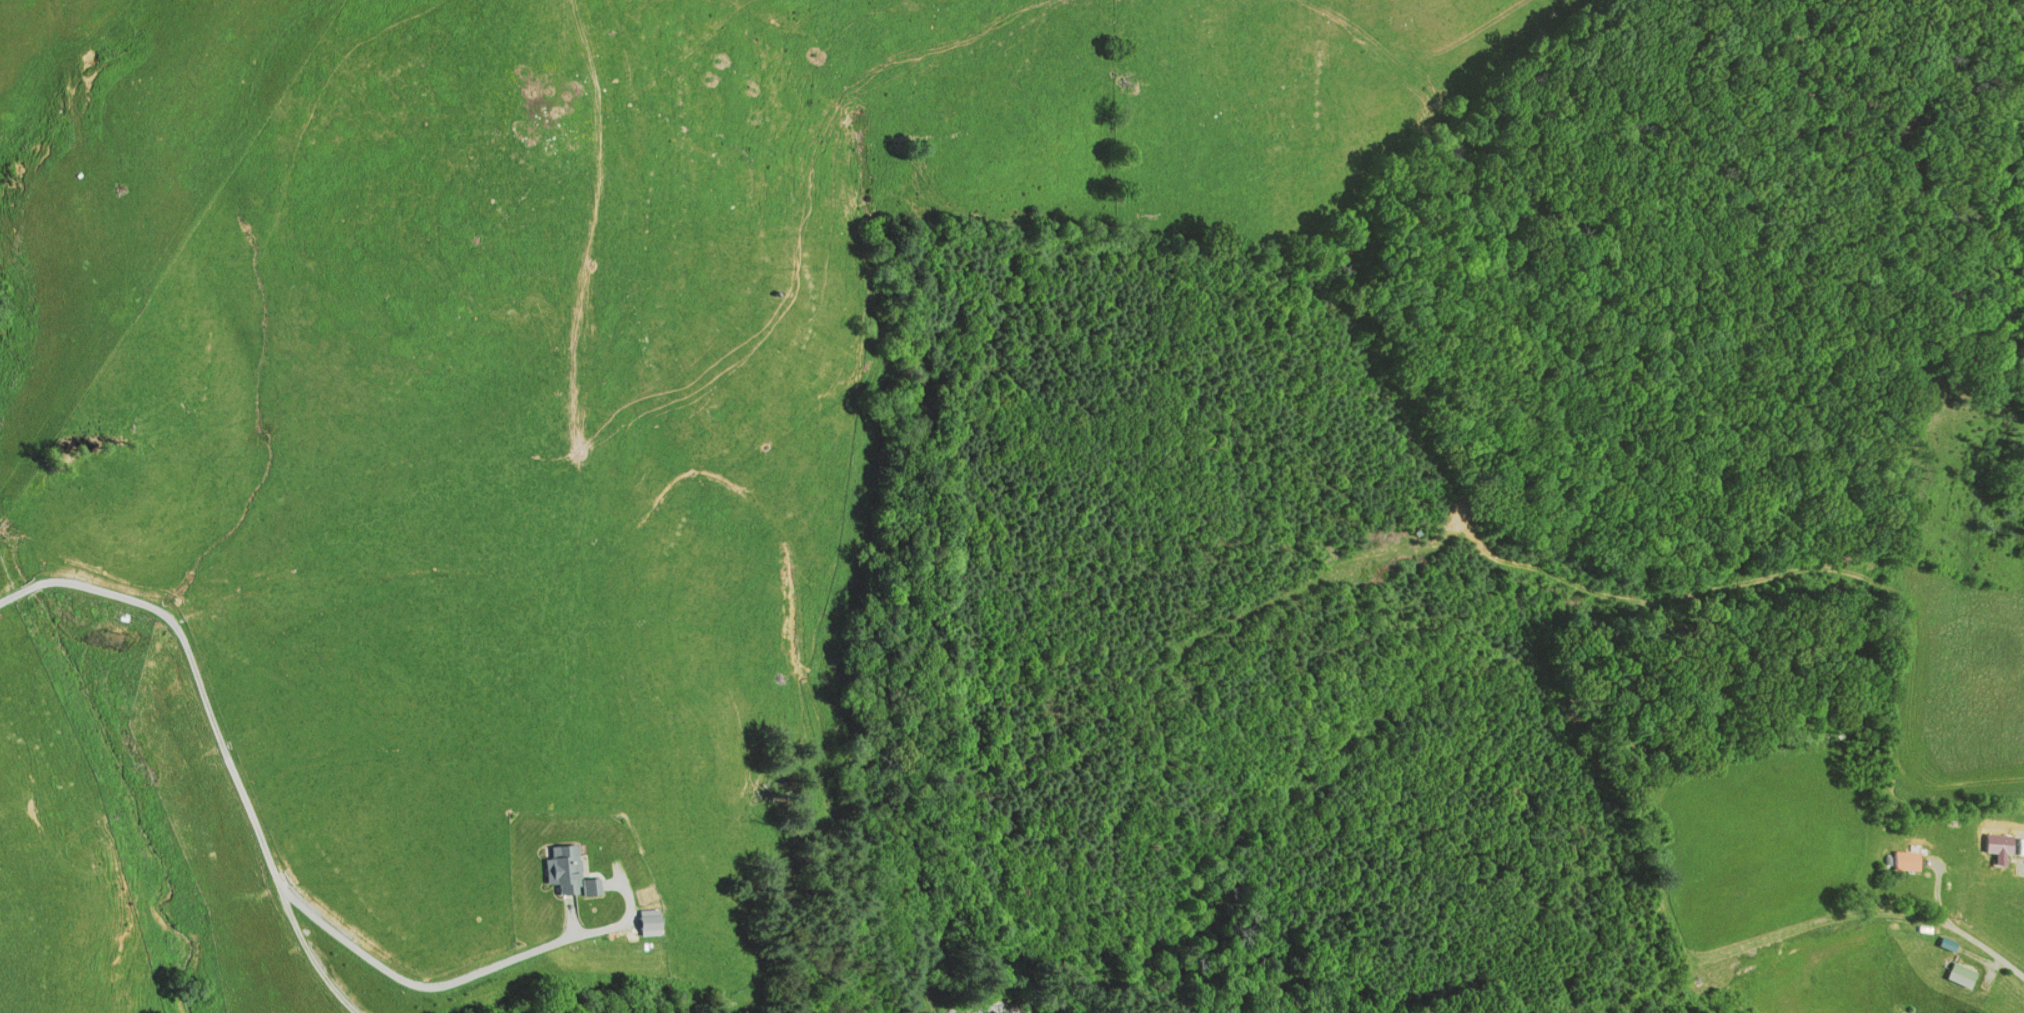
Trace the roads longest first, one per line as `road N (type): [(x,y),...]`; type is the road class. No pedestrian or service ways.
road 1 (residential): [(0,595),(67,583),(177,620),(280,891),(326,983),(356,1012)]
road 2 (residential): [(2023,976),(1944,923),(1891,908),(1849,911),(1695,956),(1670,924),(1632,789)]

